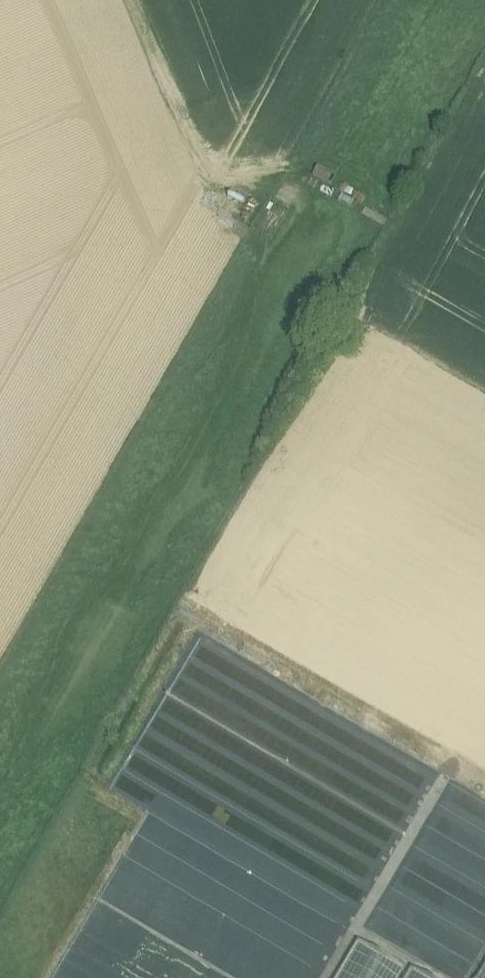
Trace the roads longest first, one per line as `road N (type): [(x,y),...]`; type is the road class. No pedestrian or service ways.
road 1 (track): [(130,0),(204,158),(227,173),(299,169)]

